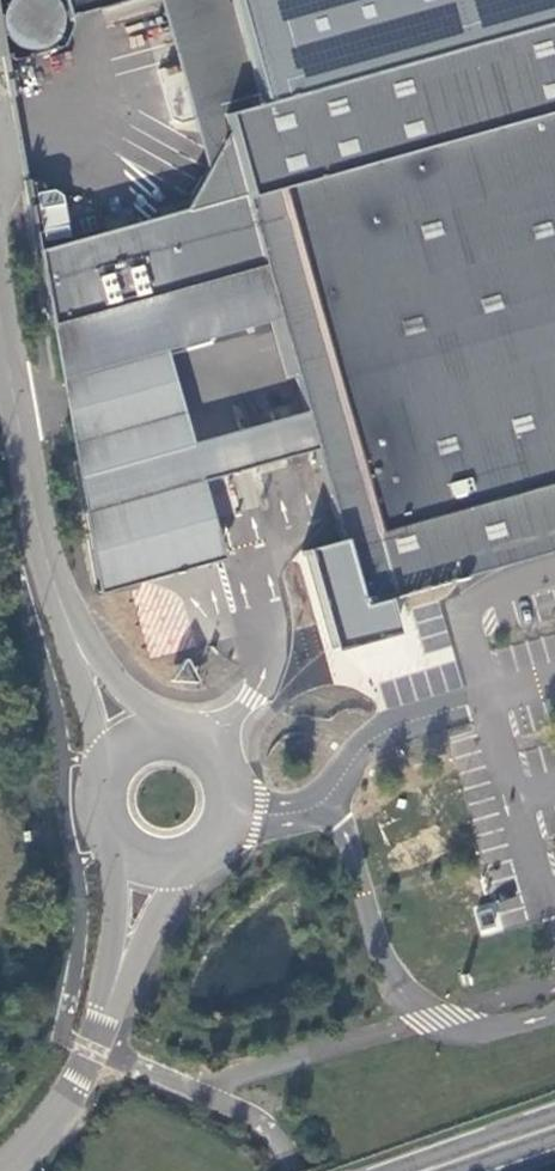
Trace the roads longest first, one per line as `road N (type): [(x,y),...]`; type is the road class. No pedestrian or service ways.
road 1 (tertiary): [(0,330),(47,570),(119,738)]
road 2 (tertiary): [(8,1170),(66,1102),(92,1050),(149,872)]
road 3 (tertiary): [(149,872),(174,873),(218,852),(232,831),(238,782),(229,759),(191,728),(166,723),(119,738)]
road 4 (tertiary): [(119,738),(91,778),(94,827),(126,864),(149,872)]

